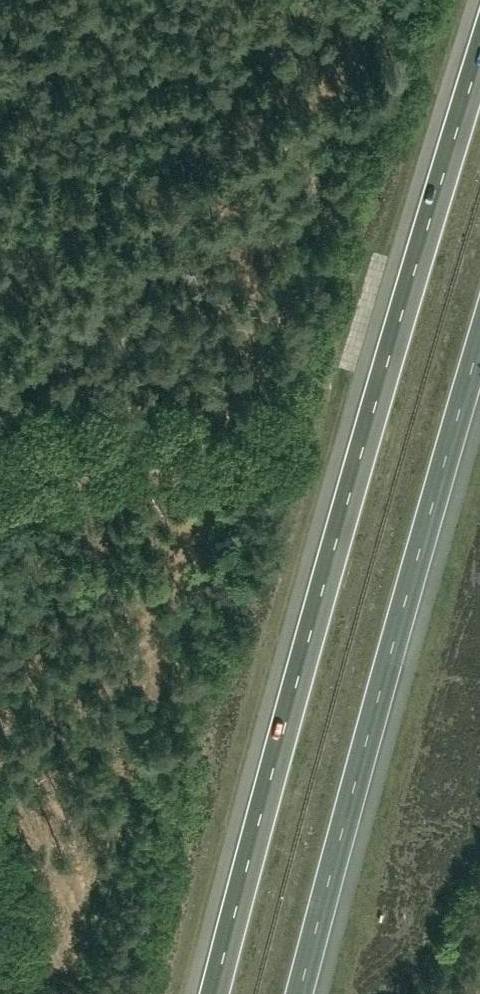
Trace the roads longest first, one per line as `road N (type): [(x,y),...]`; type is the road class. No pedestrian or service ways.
road 1 (motorway): [(479,56),(214,993)]
road 2 (motorway): [(299,993),(479,340)]

